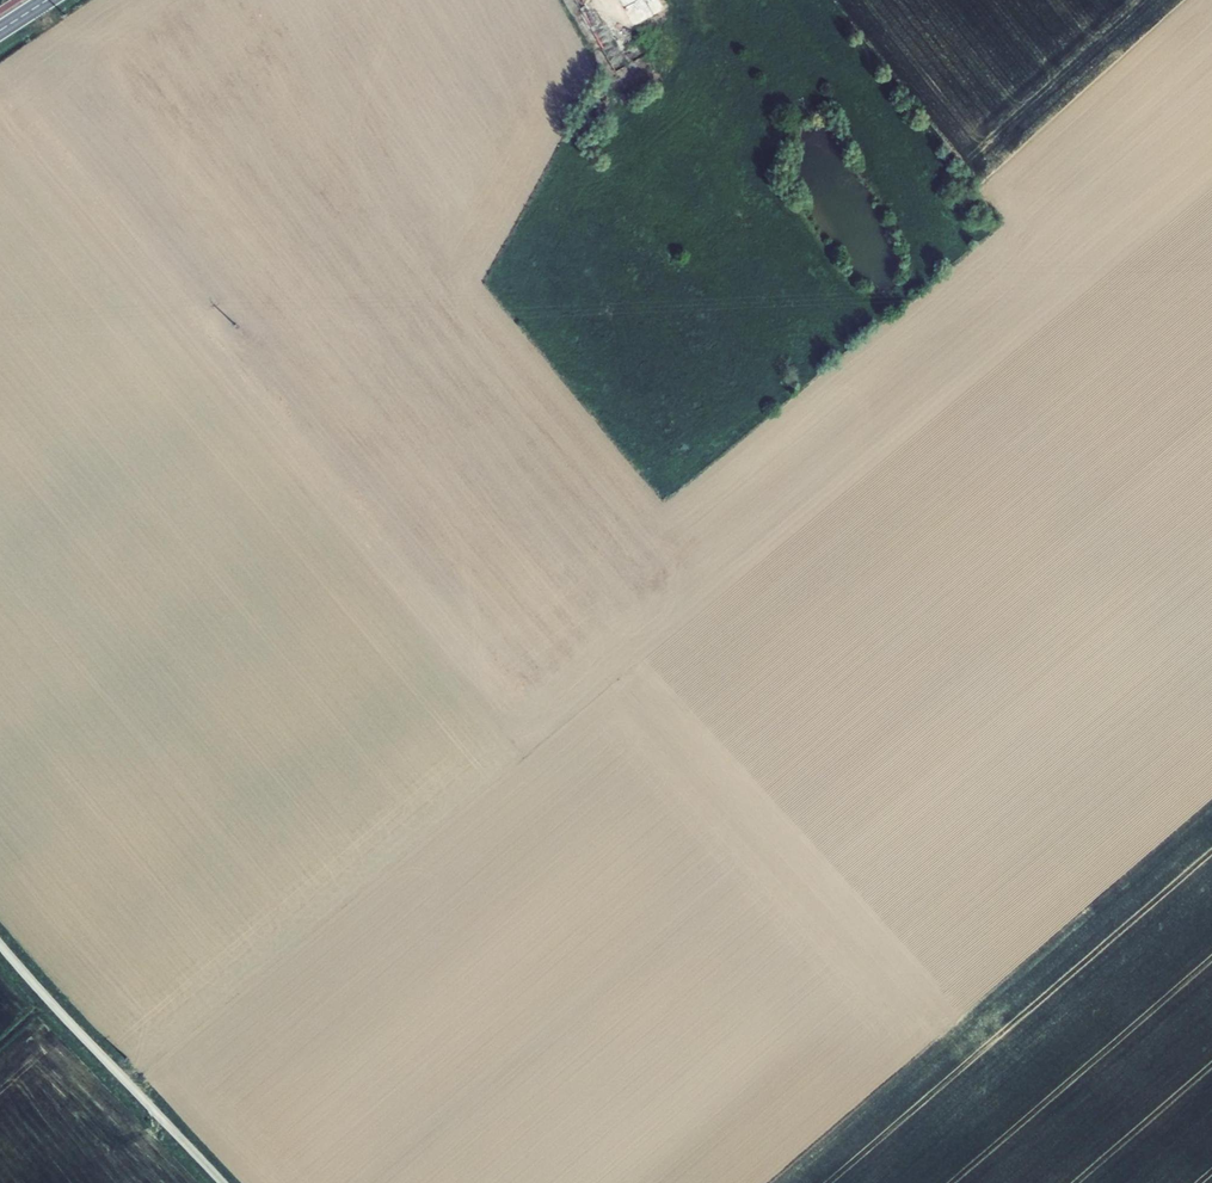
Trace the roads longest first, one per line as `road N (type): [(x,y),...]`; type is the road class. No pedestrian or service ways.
road 1 (unclassified): [(0,944),(223,1182)]

